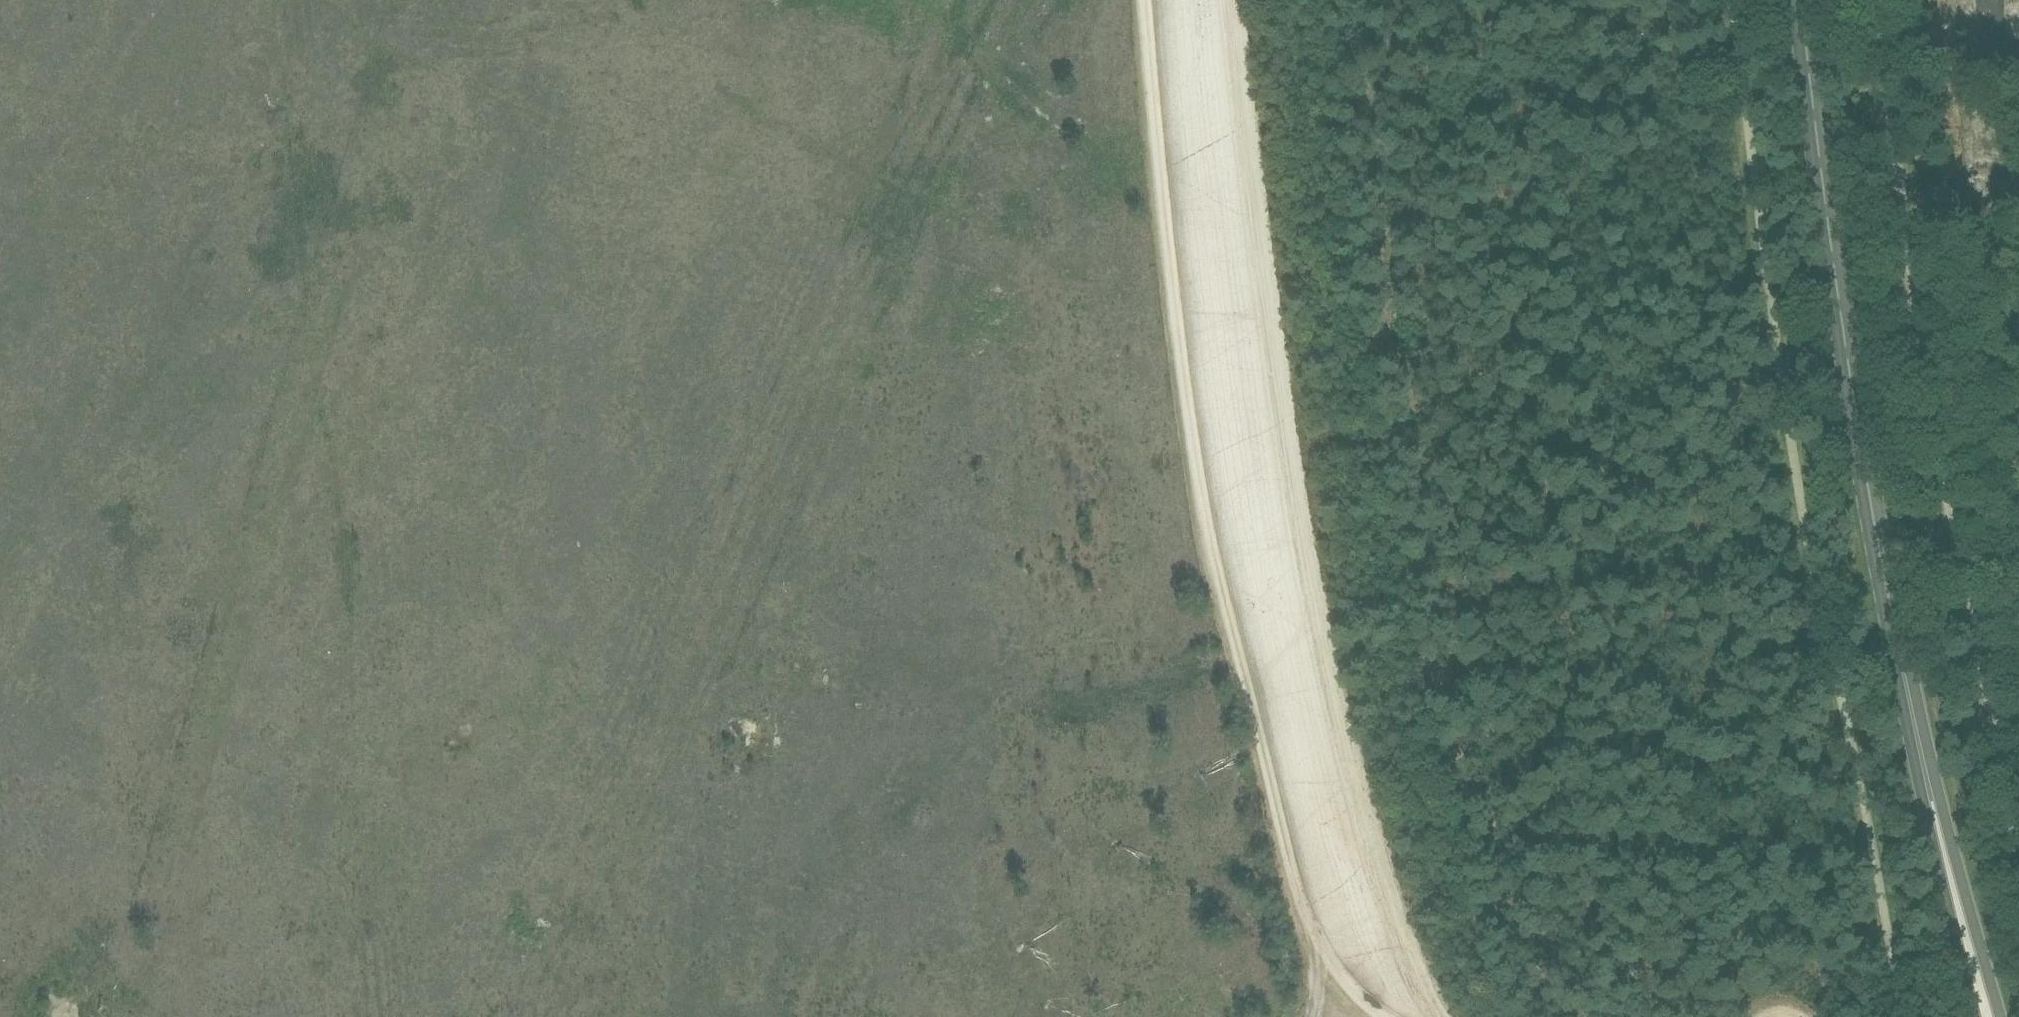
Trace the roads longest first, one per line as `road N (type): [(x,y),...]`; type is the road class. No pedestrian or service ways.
road 1 (secondary): [(1989,1016),(1891,619),(1801,0)]

